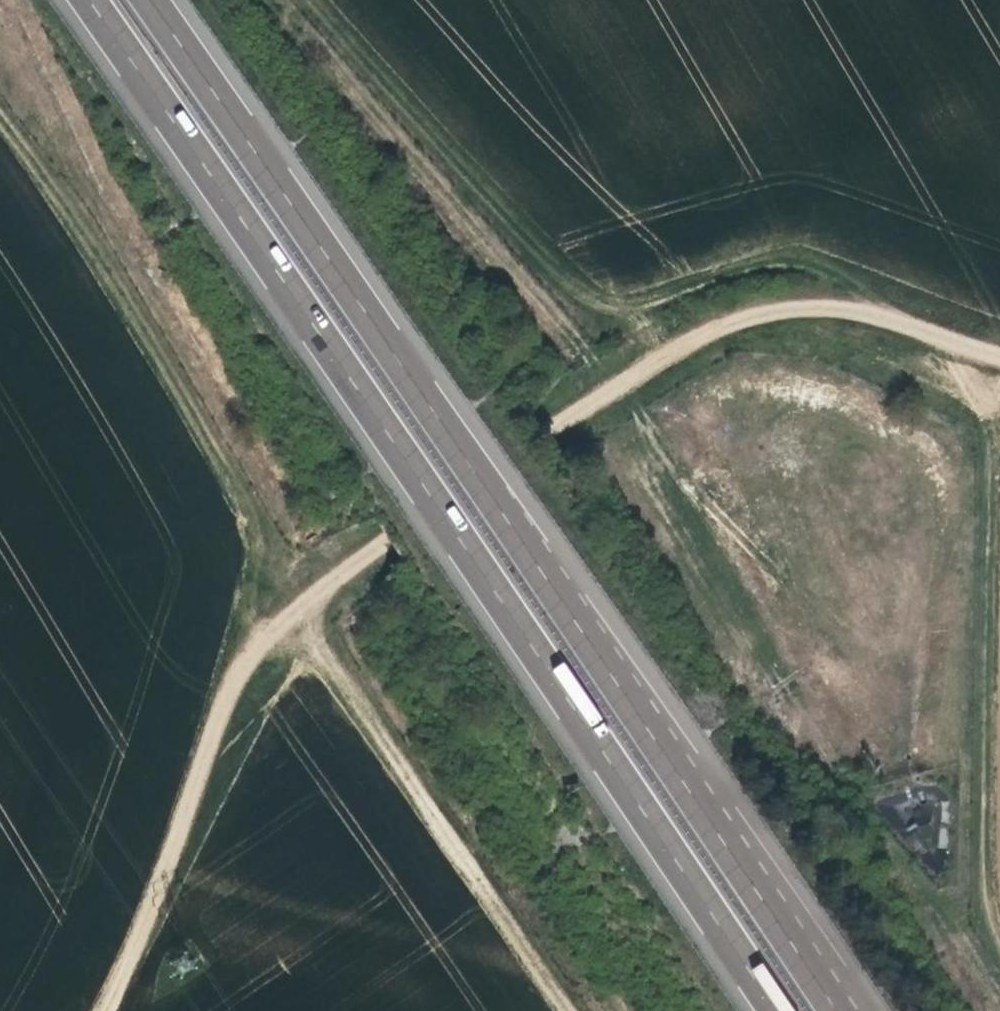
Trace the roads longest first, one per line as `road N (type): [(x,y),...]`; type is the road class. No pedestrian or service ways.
road 1 (track): [(90,1010),(227,686),(253,643),(391,543),(675,349),(786,302),(844,299),(999,350)]
road 2 (motorway): [(93,0),(780,1010)]
road 3 (motorway): [(589,635),(152,0)]
road 4 (track): [(0,125),(89,243),(304,612)]
road 5 (track): [(301,0),(614,389)]
road 6 (motorway): [(881,1010),(683,726),(589,635)]
road 7 (track): [(561,1010),(304,612)]
road 8 (motorway): [(850,1010),(589,635)]
road 9 (track): [(999,910),(989,844),(999,606)]

